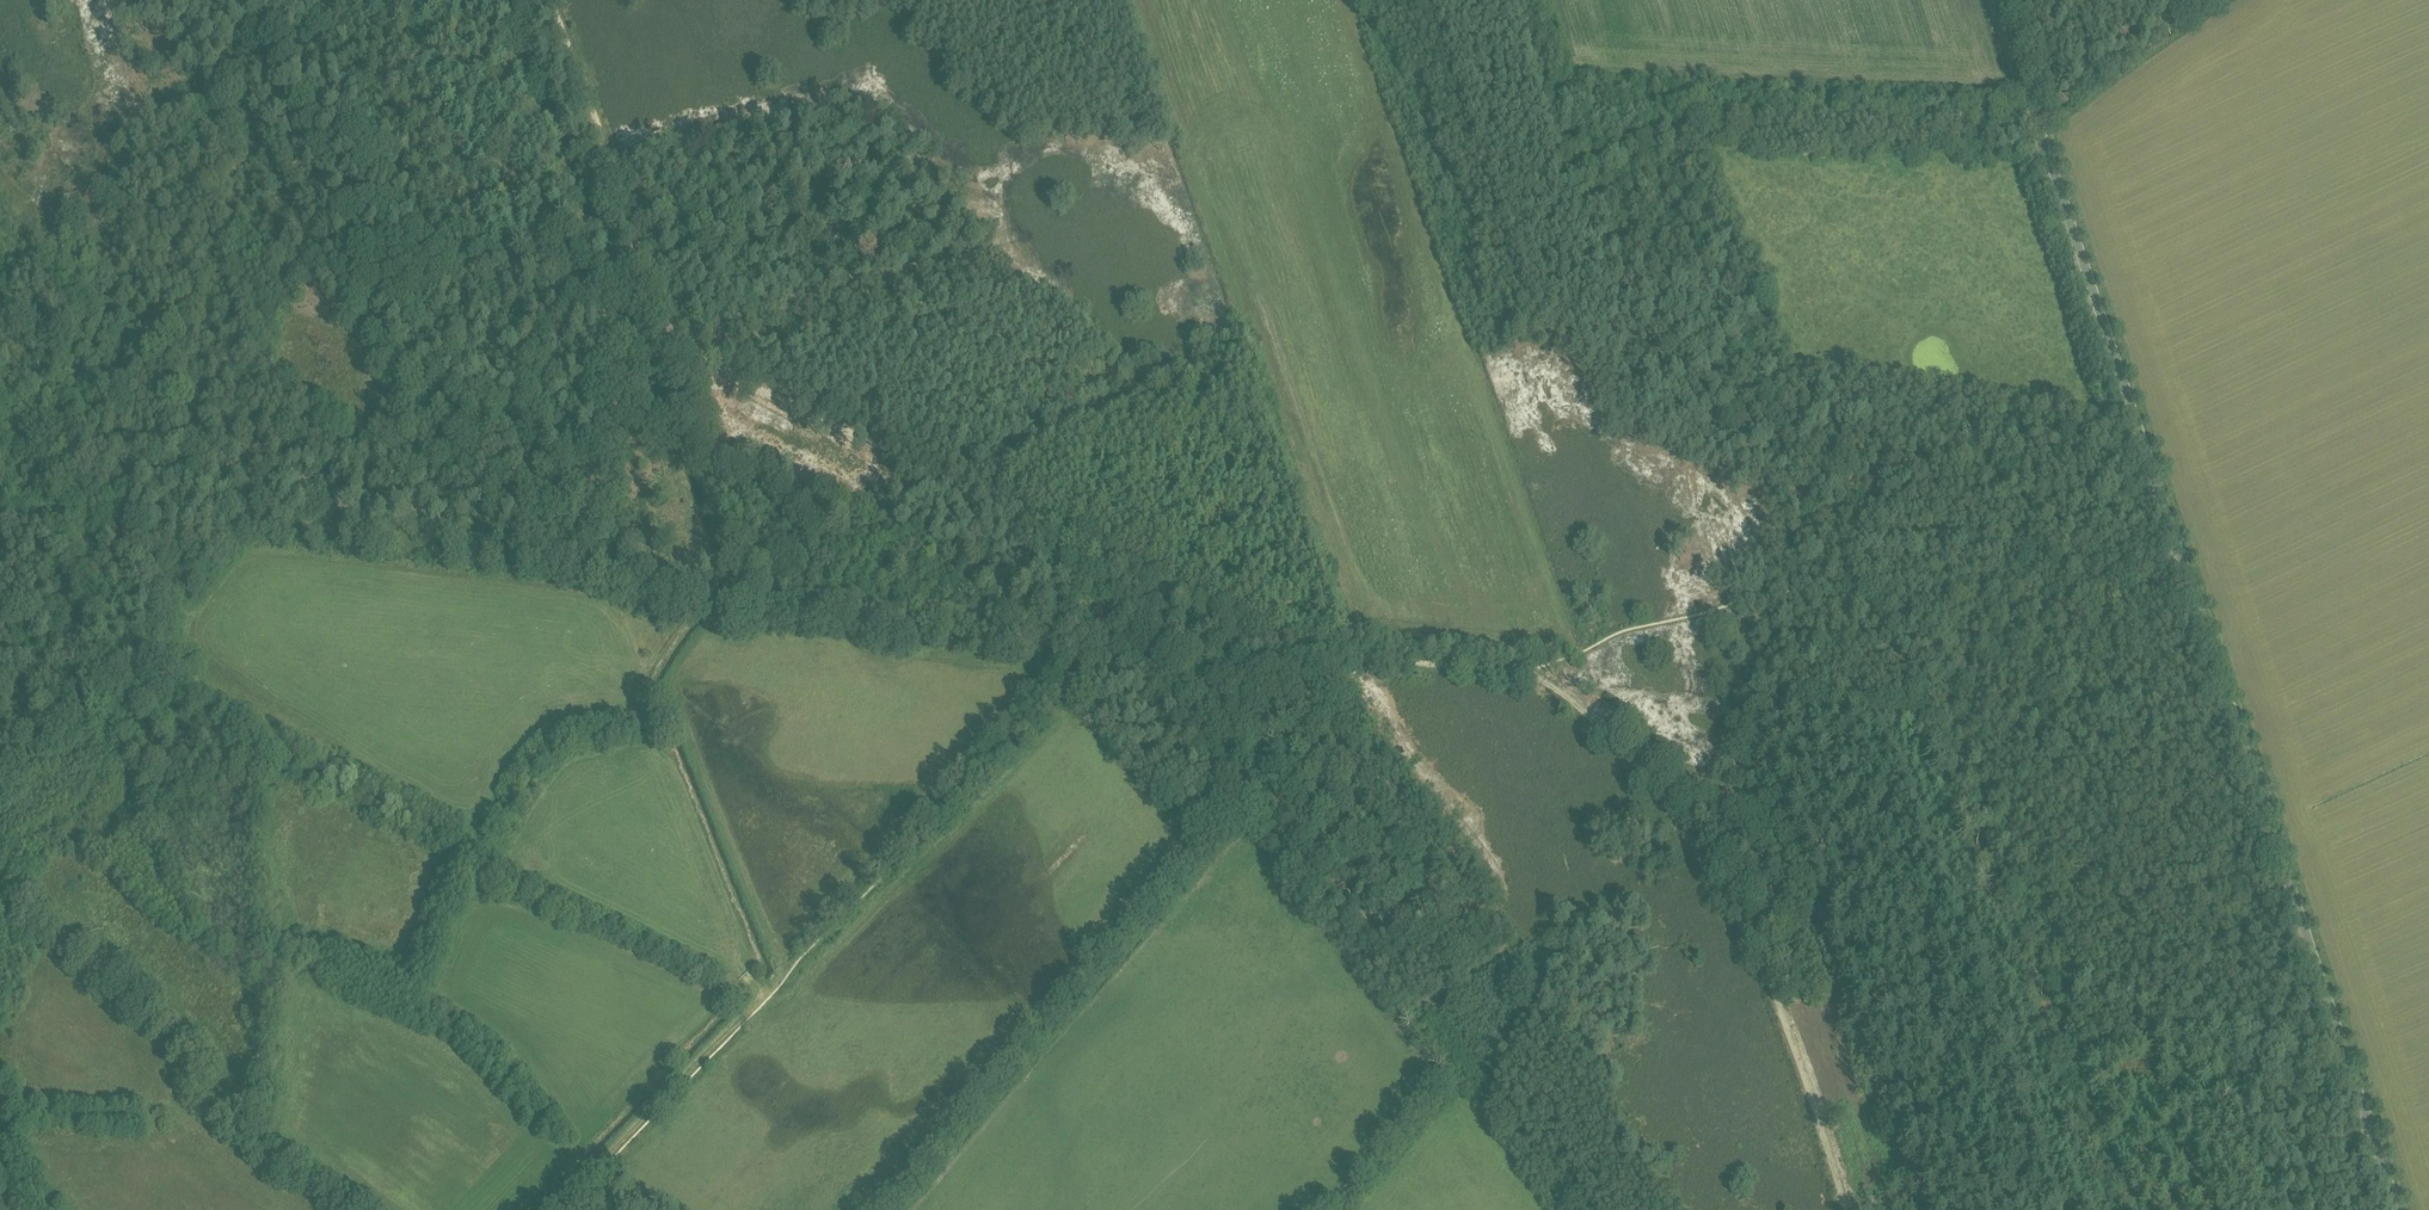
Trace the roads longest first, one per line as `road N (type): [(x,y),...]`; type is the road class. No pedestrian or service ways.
road 1 (unclassified): [(2398,1209),(1997,0)]
road 2 (track): [(1203,631),(699,358),(676,333),(661,298),(549,0)]
road 3 (track): [(1524,673),(1576,698),(1616,737),(1708,863),(1763,967),(1847,1209)]
road 4 (track): [(622,195),(416,274),(353,267),(227,0)]
road 5 (track): [(1203,631),(1524,673)]
road 6 (track): [(667,683),(778,966),(776,981)]
road 7 (track): [(776,981),(556,1209)]

